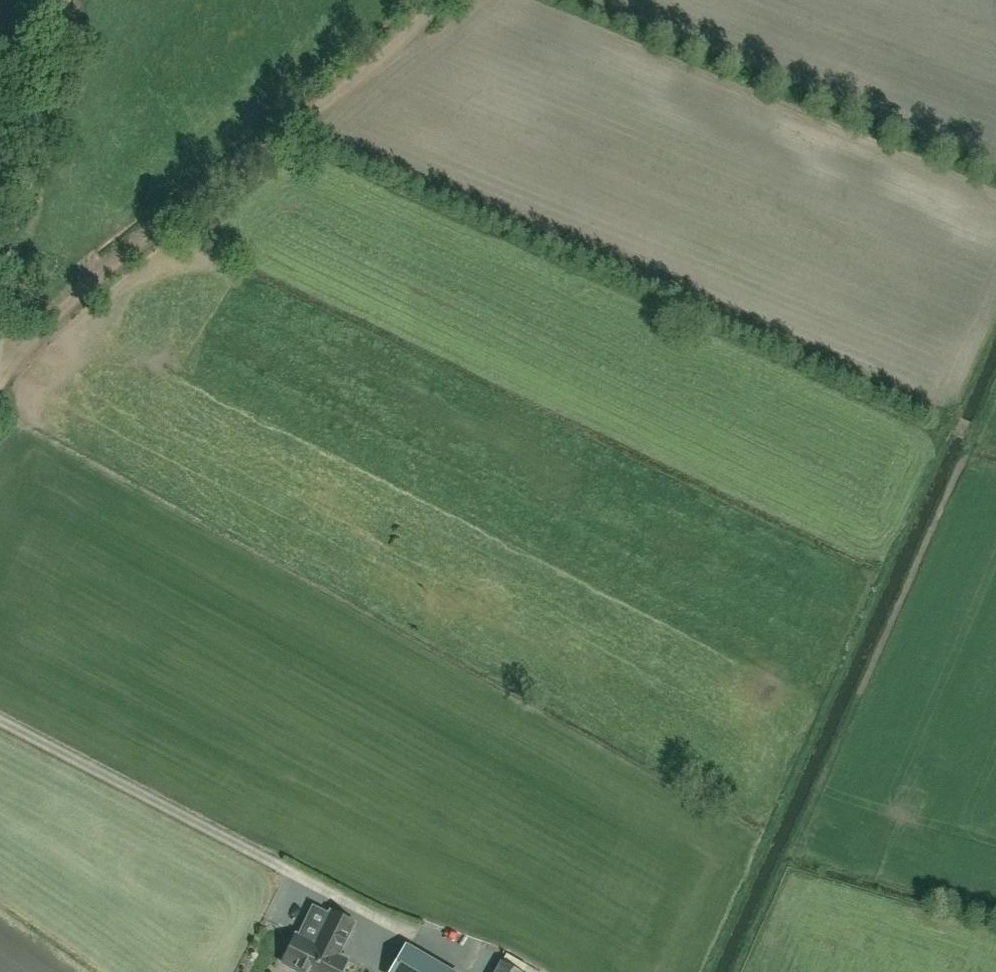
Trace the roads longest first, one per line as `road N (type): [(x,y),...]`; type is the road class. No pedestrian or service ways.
road 1 (track): [(0,383),(123,252),(392,48),(435,0)]

